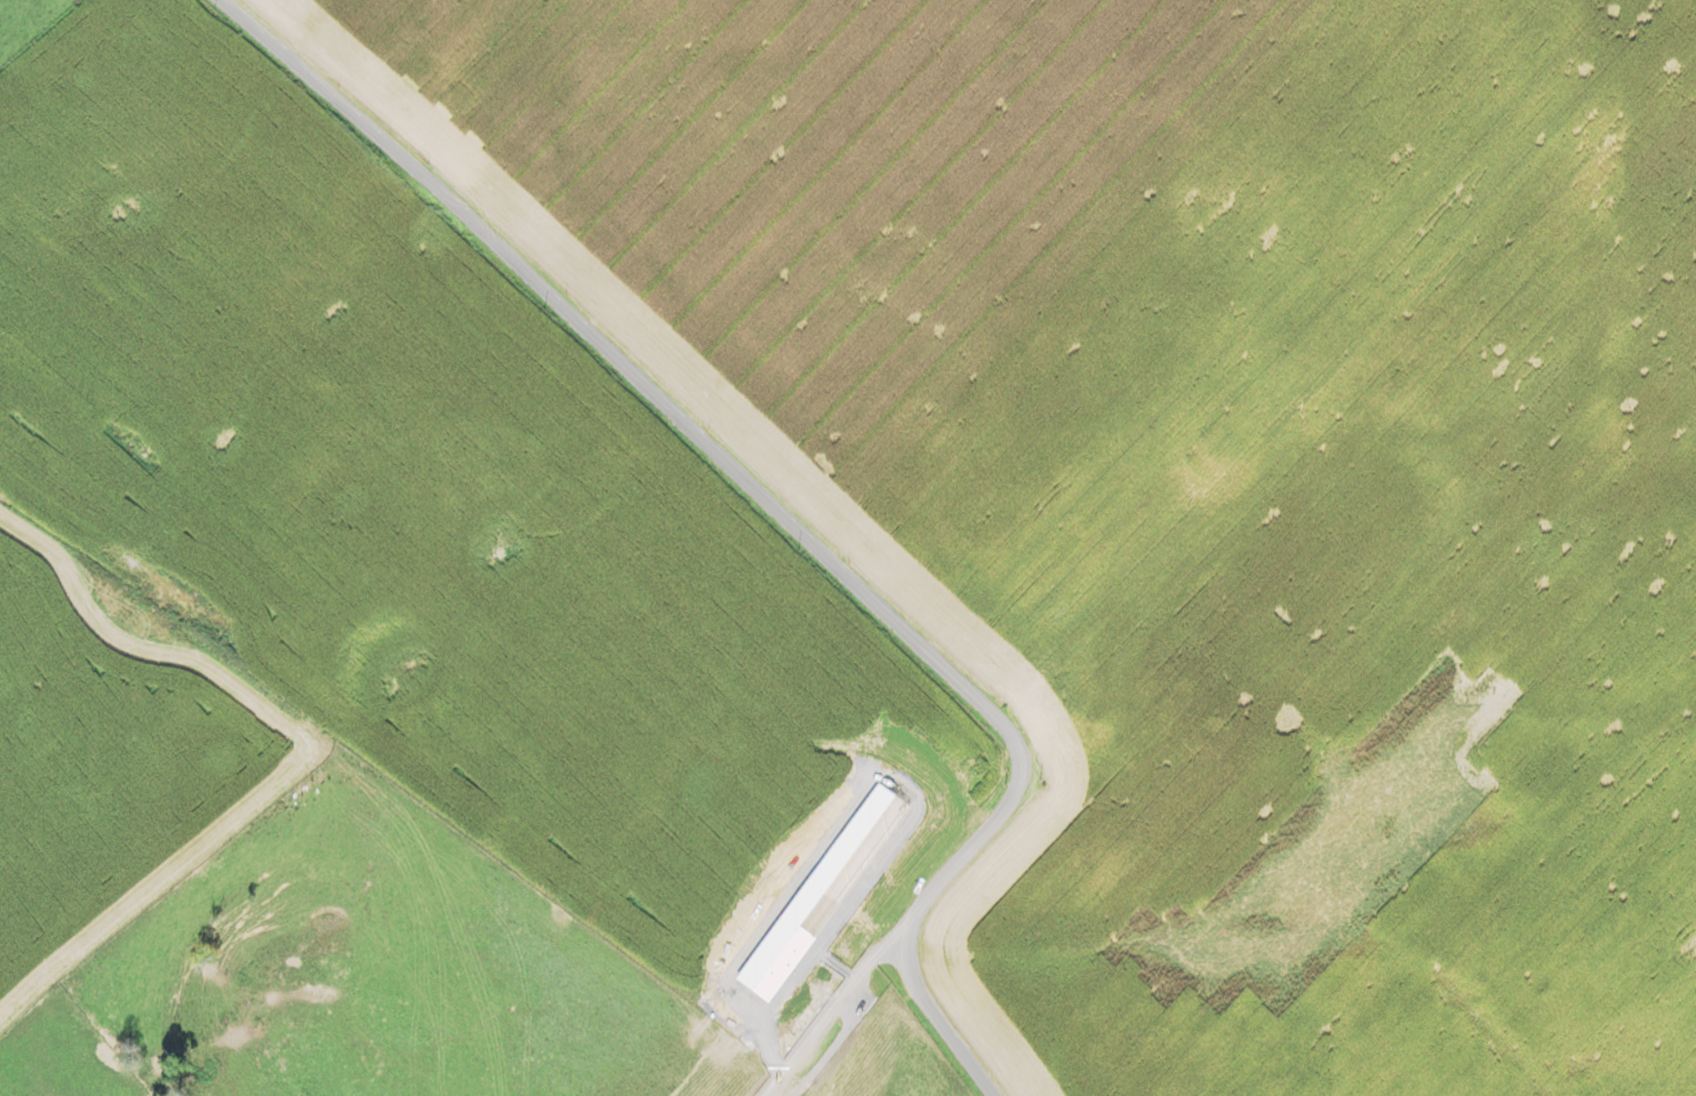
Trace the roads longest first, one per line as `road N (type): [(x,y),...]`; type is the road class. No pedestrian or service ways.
road 1 (residential): [(989,1095),(916,995),(902,958),(907,927),(934,885),(1007,814),(1020,763),(1010,735),(512,263),(215,0)]

